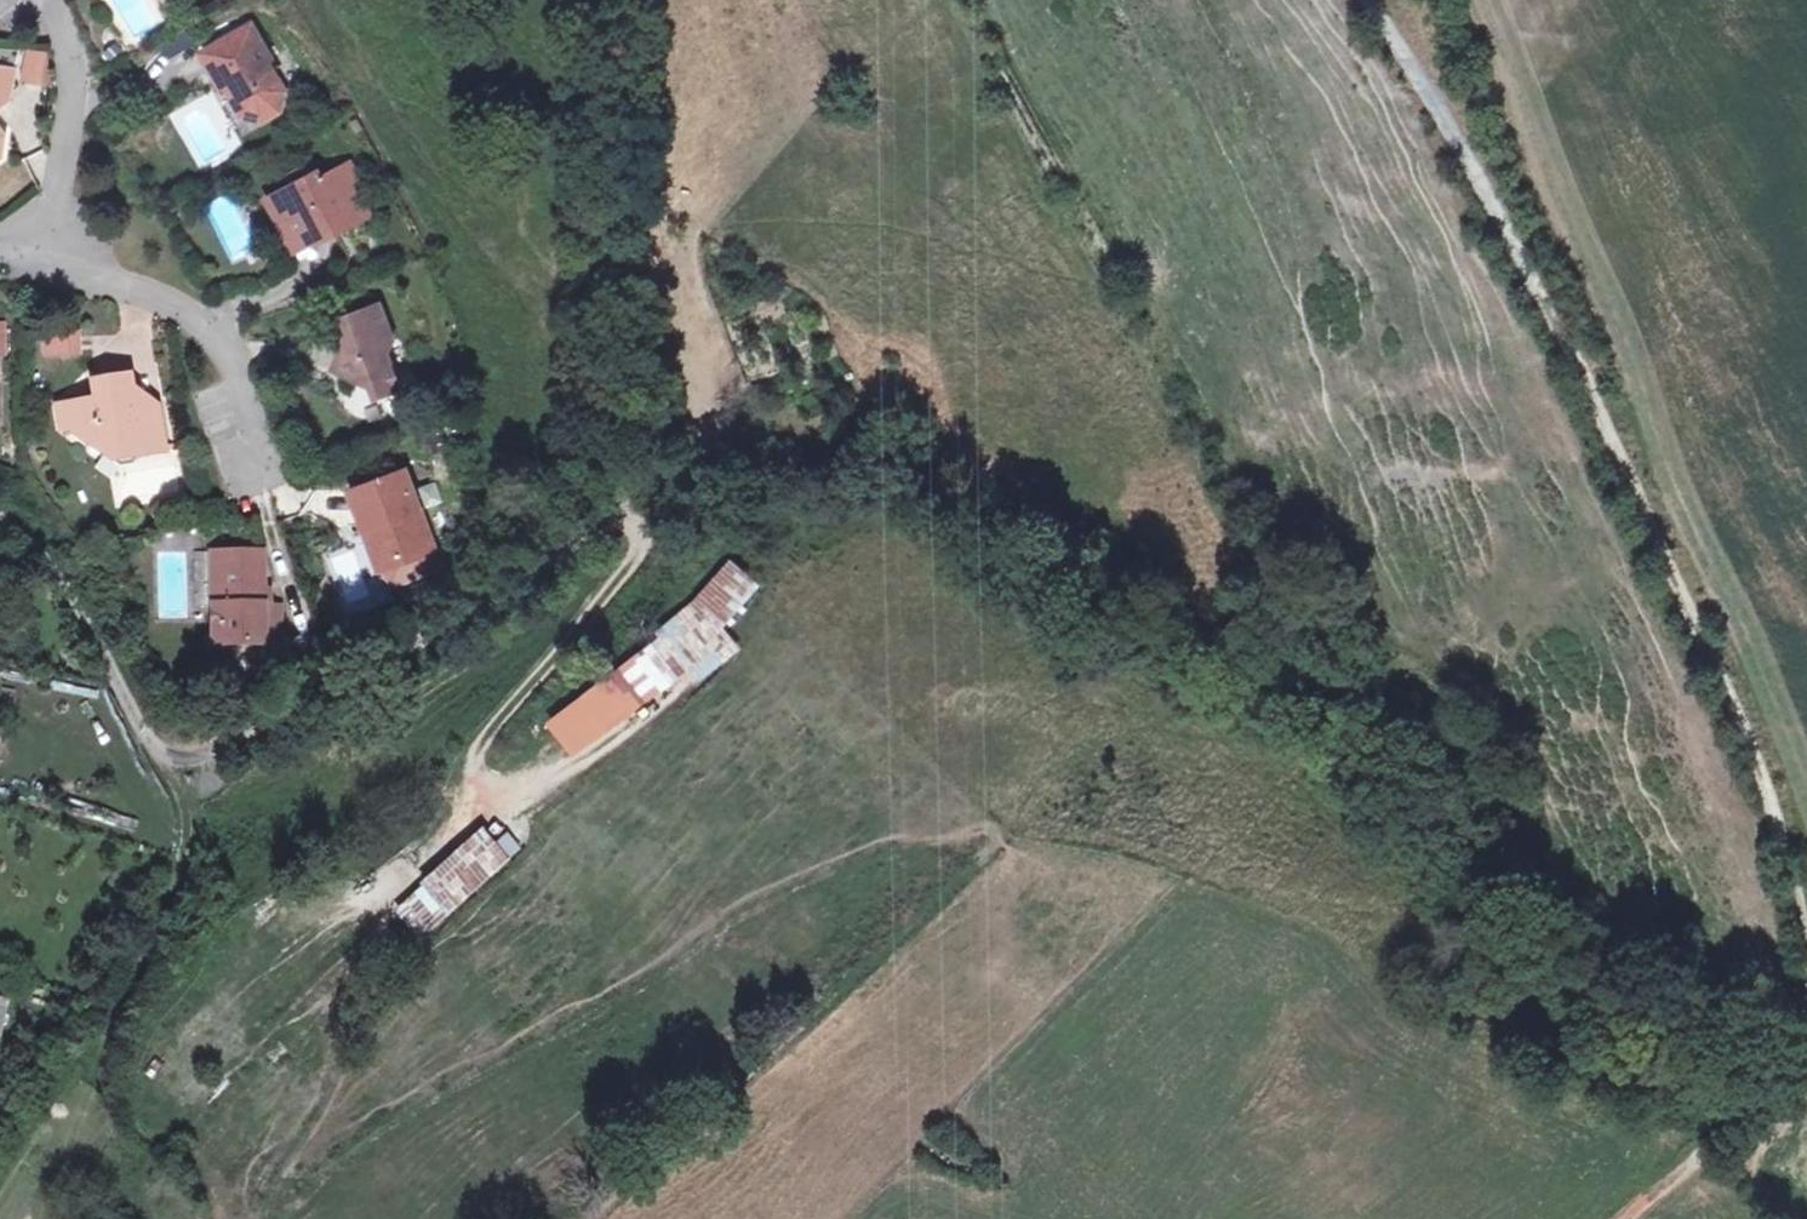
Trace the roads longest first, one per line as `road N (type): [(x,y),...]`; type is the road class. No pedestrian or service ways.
road 1 (track): [(1806,943),(1789,862),(1723,678),(1563,337),(1372,0)]
road 2 (track): [(704,655),(668,702),(547,787),(507,801),(479,793),(474,775),(494,728),(633,572),(635,540),(603,513)]
road 3 (unclassified): [(40,244),(175,289),(224,323),(247,364),(278,470)]
road 4 (track): [(1632,1218),(1693,1165),(1791,1041),(1806,1003)]
road 5 (unclassified): [(40,244),(73,71),(48,0)]

